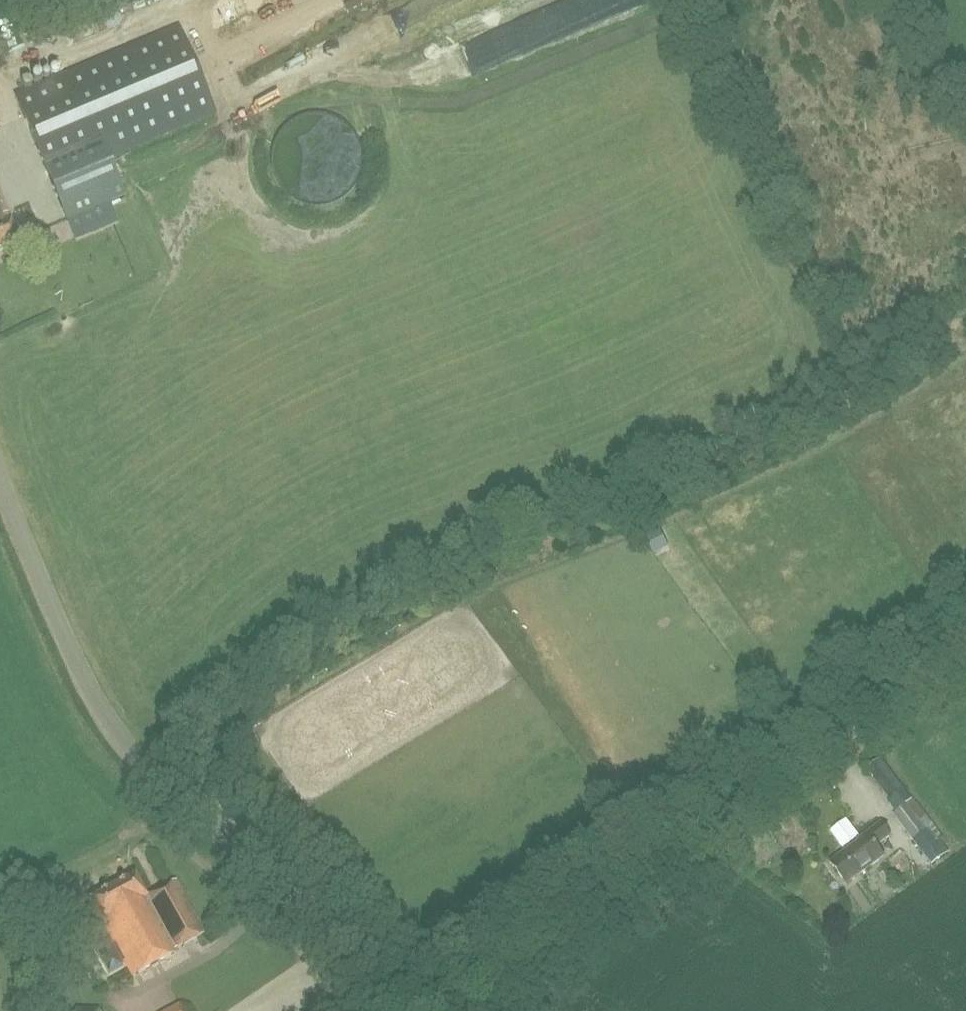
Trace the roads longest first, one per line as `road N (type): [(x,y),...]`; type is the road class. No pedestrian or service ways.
road 1 (unclassified): [(435,1010),(147,765),(103,716),(0,475)]
road 2 (unclassified): [(435,1010),(886,710)]
road 3 (track): [(181,0),(0,89)]

